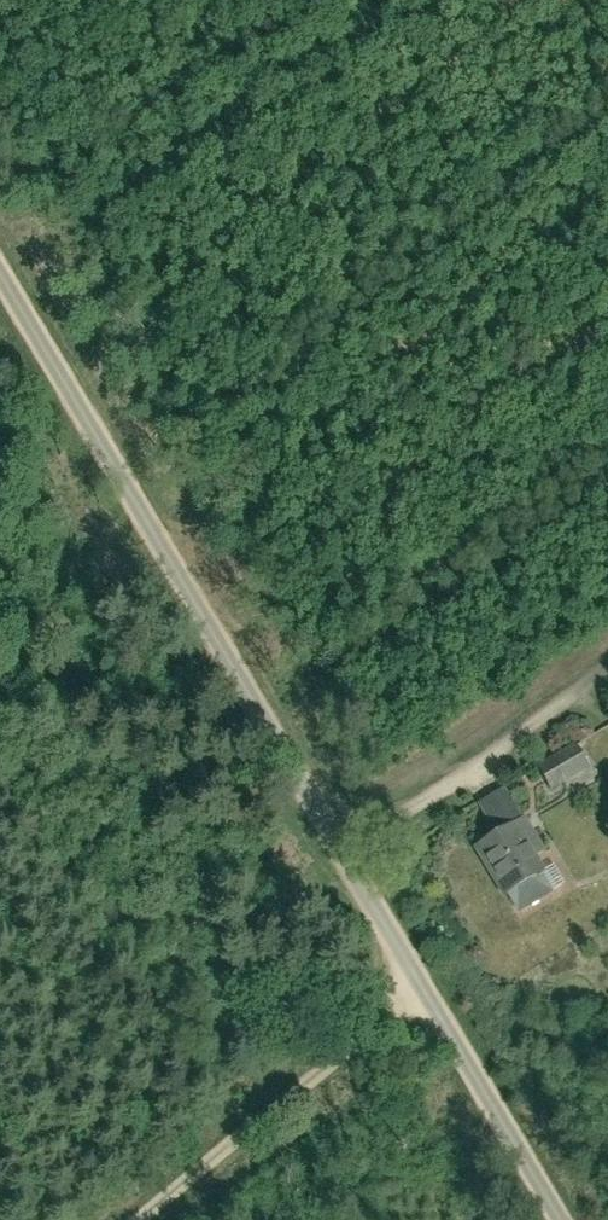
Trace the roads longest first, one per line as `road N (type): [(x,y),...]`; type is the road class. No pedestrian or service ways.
road 1 (unclassified): [(0,273),(561,1219)]
road 2 (track): [(607,495),(254,701)]
road 3 (track): [(425,990),(150,1219)]

